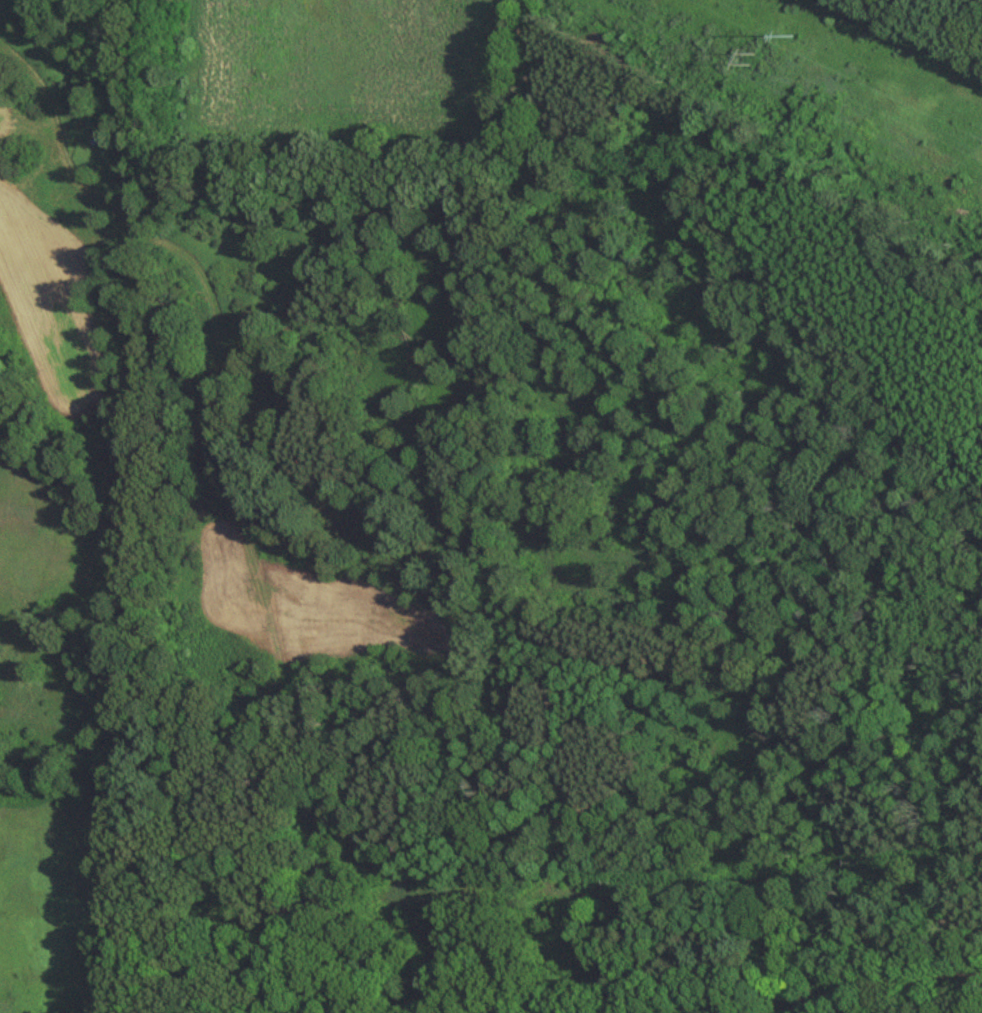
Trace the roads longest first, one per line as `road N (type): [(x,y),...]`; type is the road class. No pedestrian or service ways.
road 1 (residential): [(663,1012),(981,971)]

